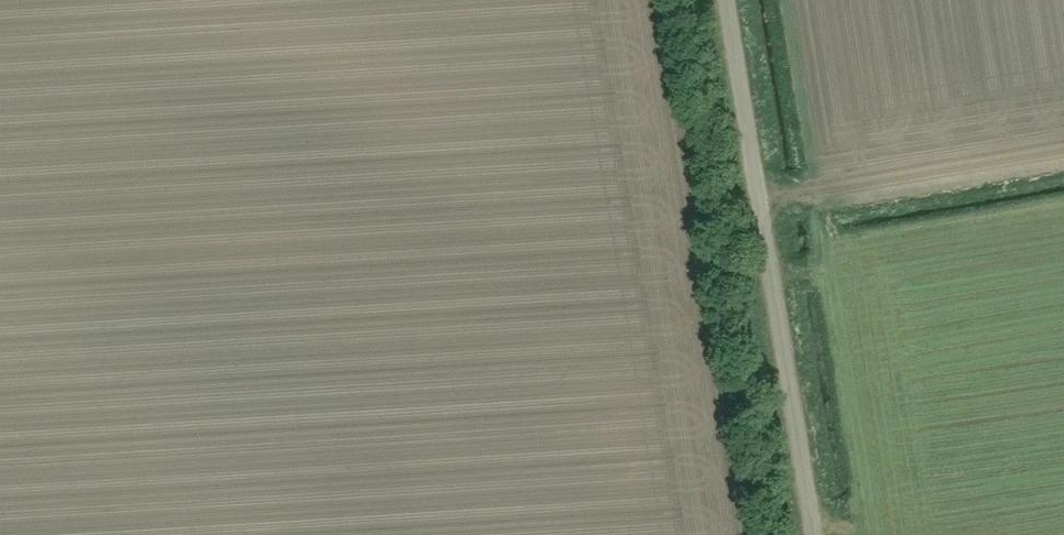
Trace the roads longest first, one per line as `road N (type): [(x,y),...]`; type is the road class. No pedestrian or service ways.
road 1 (unclassified): [(826,534),(733,0)]

